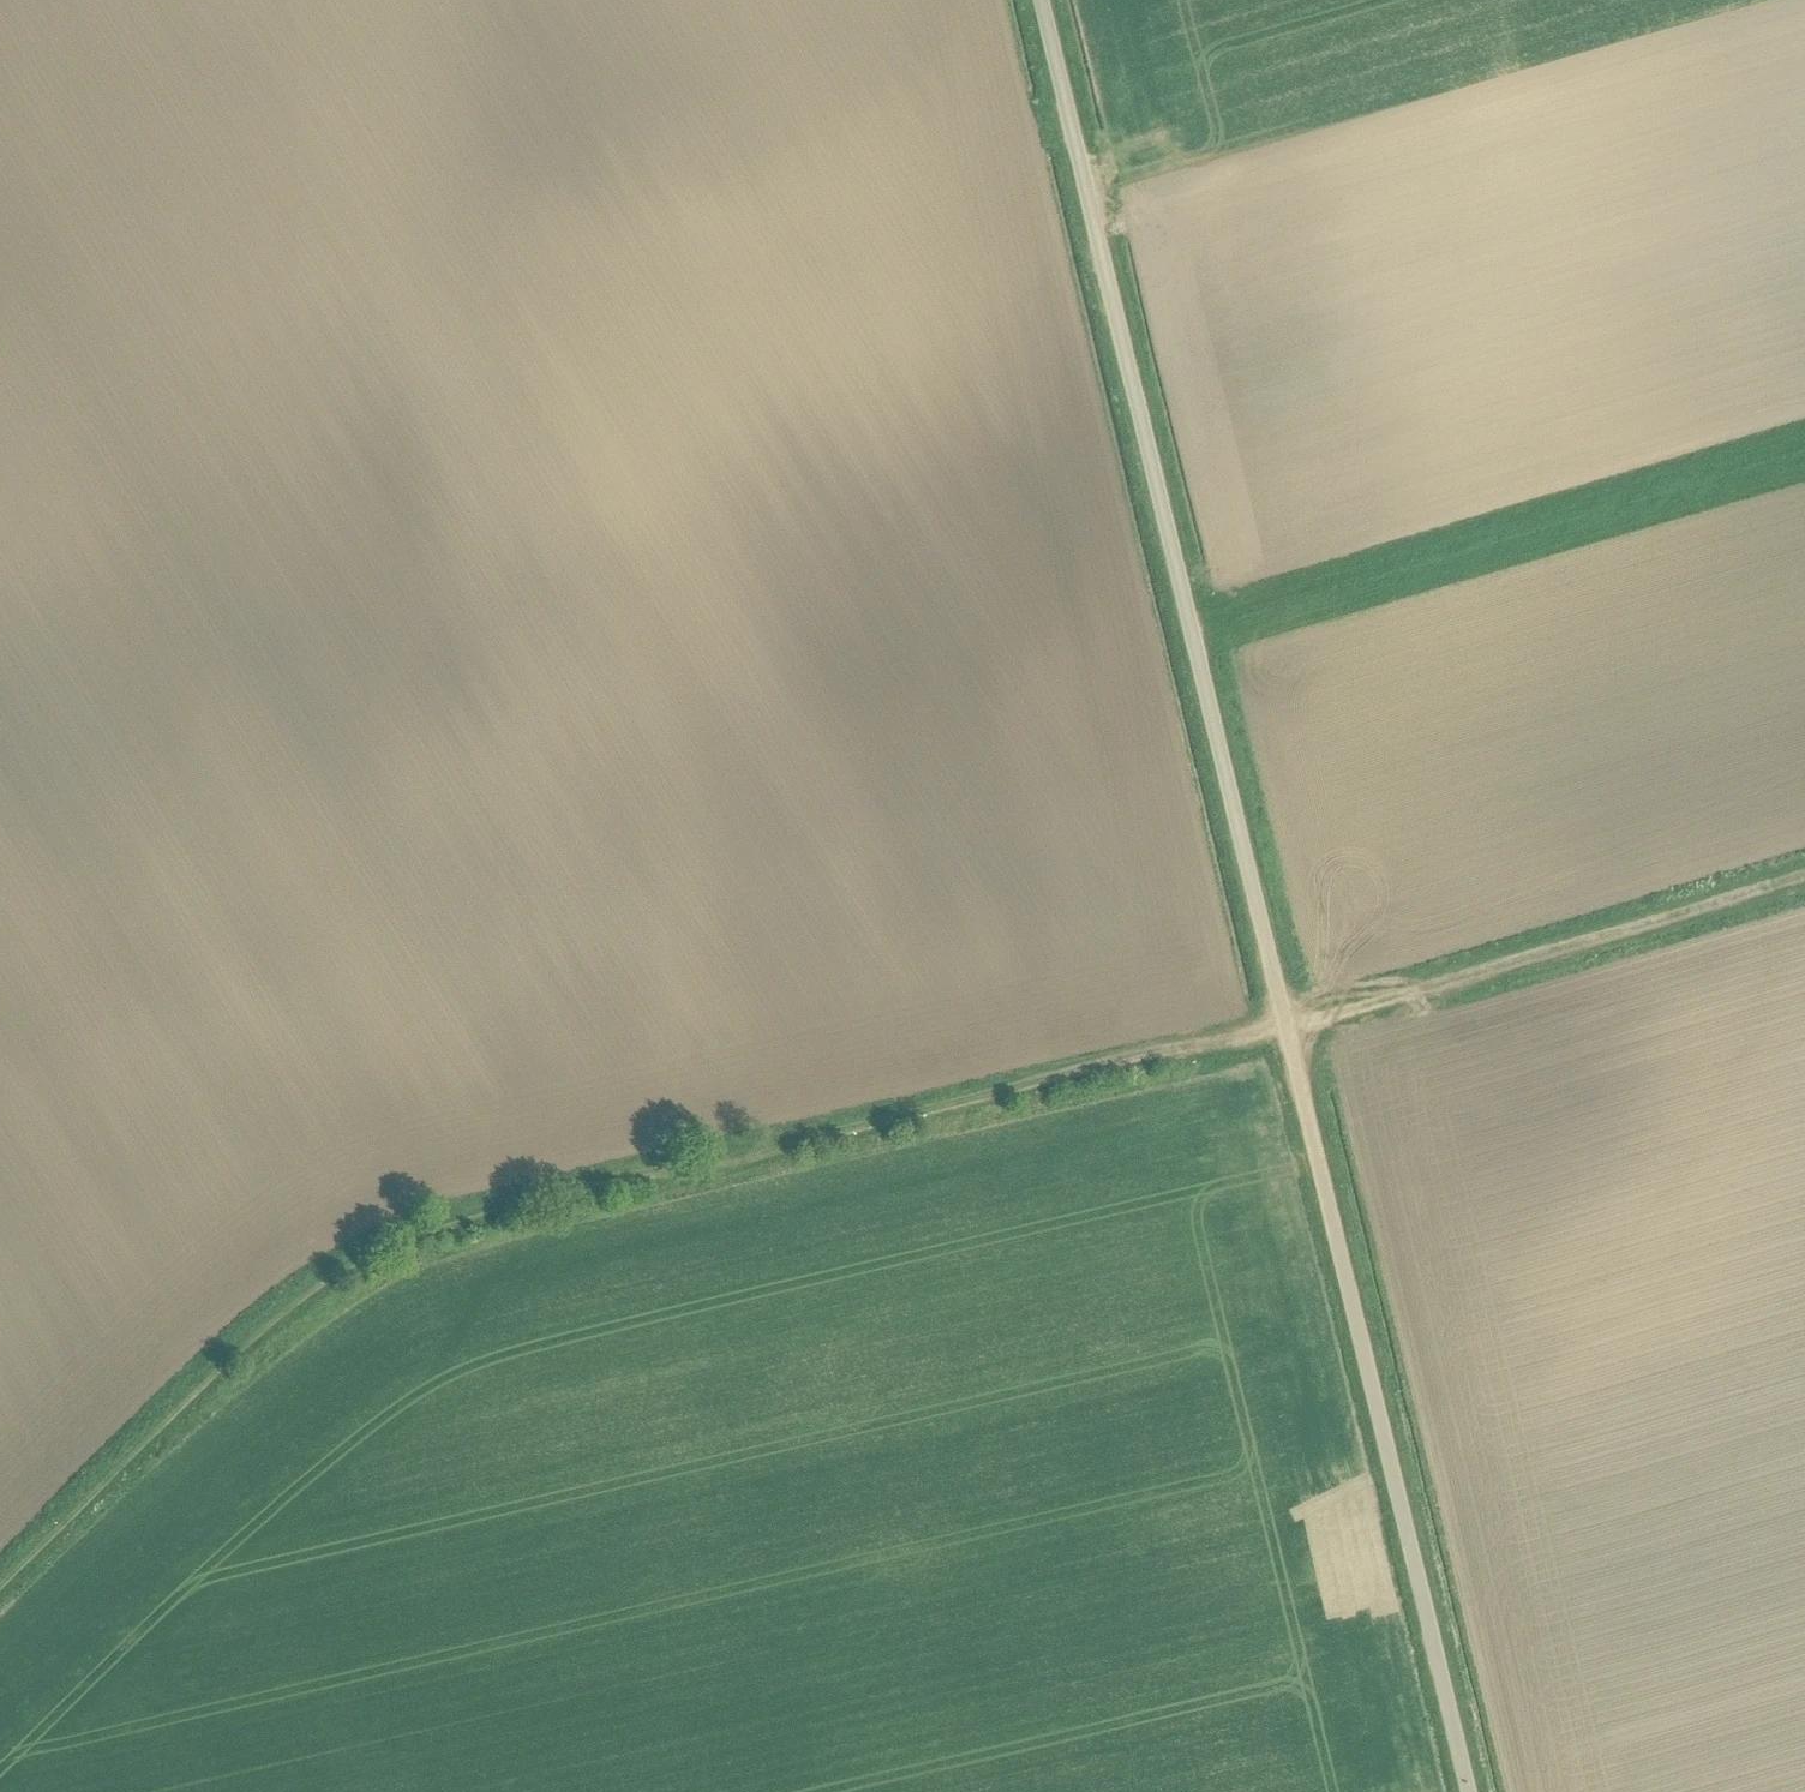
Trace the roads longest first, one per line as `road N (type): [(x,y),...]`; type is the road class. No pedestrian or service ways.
road 1 (track): [(1804,876),(1287,1029),(1210,1037),(457,1222),(369,1255),(311,1289),(0,1586)]
road 2 (unclassified): [(1468,1791),(1041,0)]

